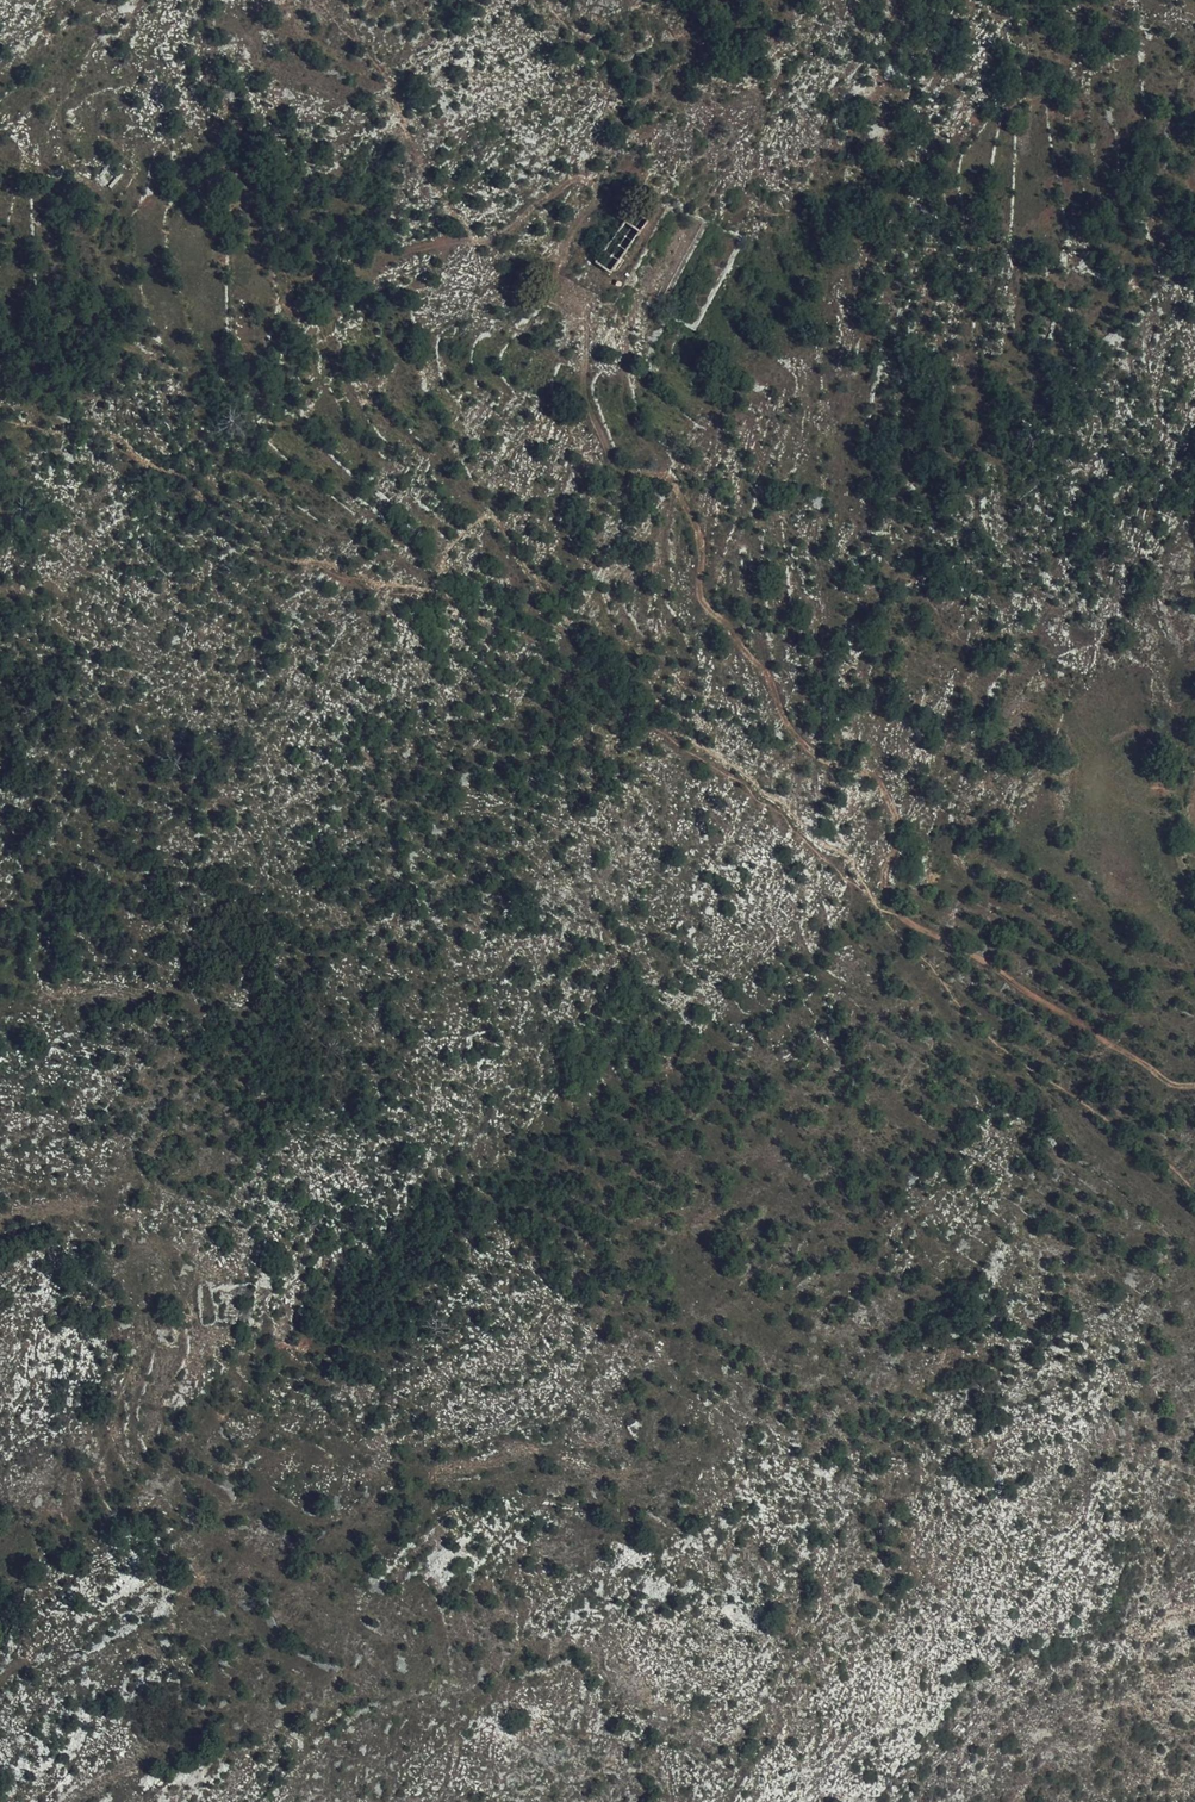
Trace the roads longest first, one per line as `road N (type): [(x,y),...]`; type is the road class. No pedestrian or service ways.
road 1 (track): [(596,293),(585,319),(585,378),(609,456),(670,478),(703,546),(701,601),(761,668),(785,719),(823,759),(880,783),(897,815),(884,885),(894,909)]
road 2 (track): [(894,909),(1177,1088),(1194,1086)]

